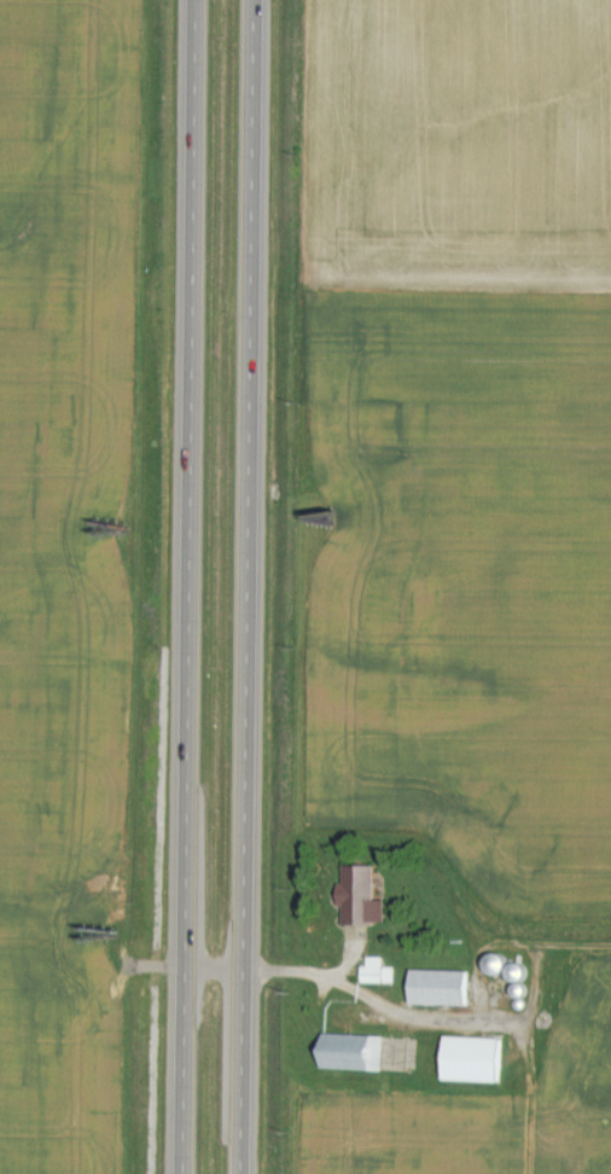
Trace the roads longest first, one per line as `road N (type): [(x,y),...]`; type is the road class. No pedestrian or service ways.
road 1 (trunk): [(196,0),(181,1173)]
road 2 (trunk): [(239,1173),(253,0)]

